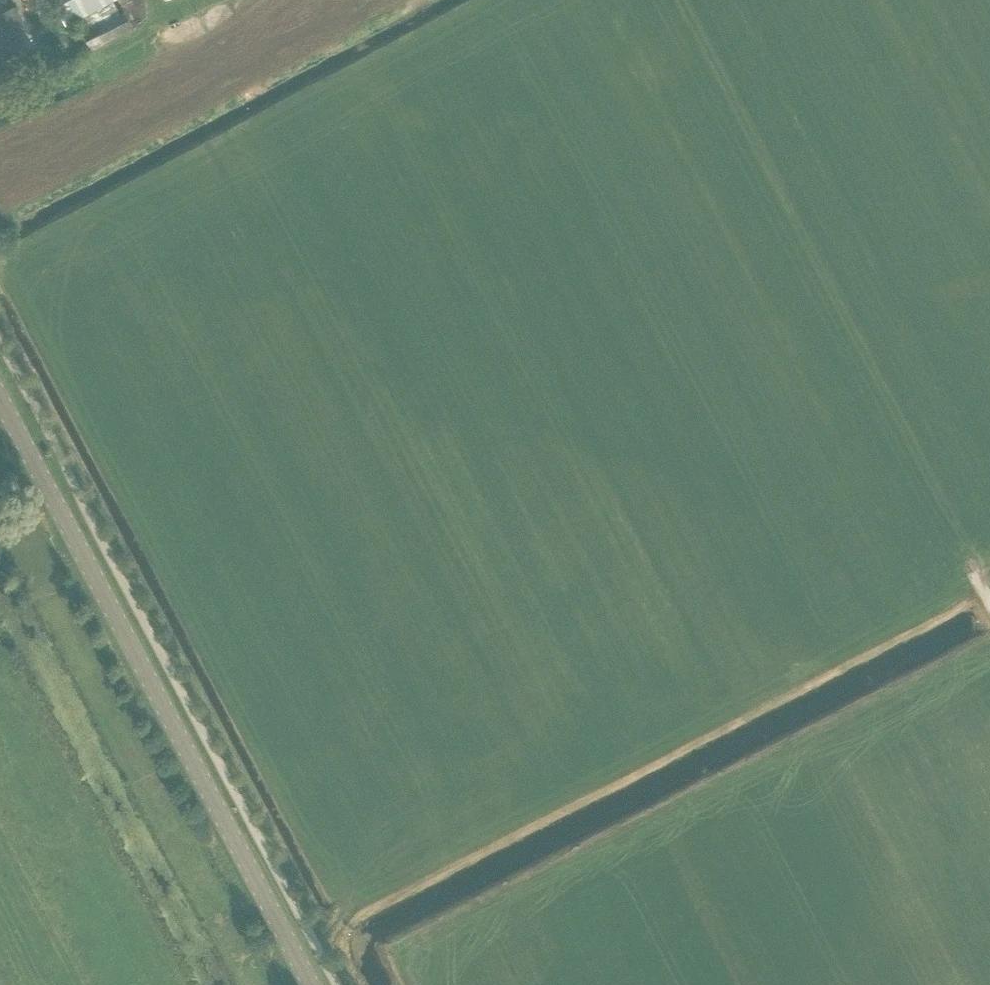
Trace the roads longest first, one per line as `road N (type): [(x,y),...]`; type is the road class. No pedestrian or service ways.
road 1 (tertiary): [(312,984),(0,396)]

